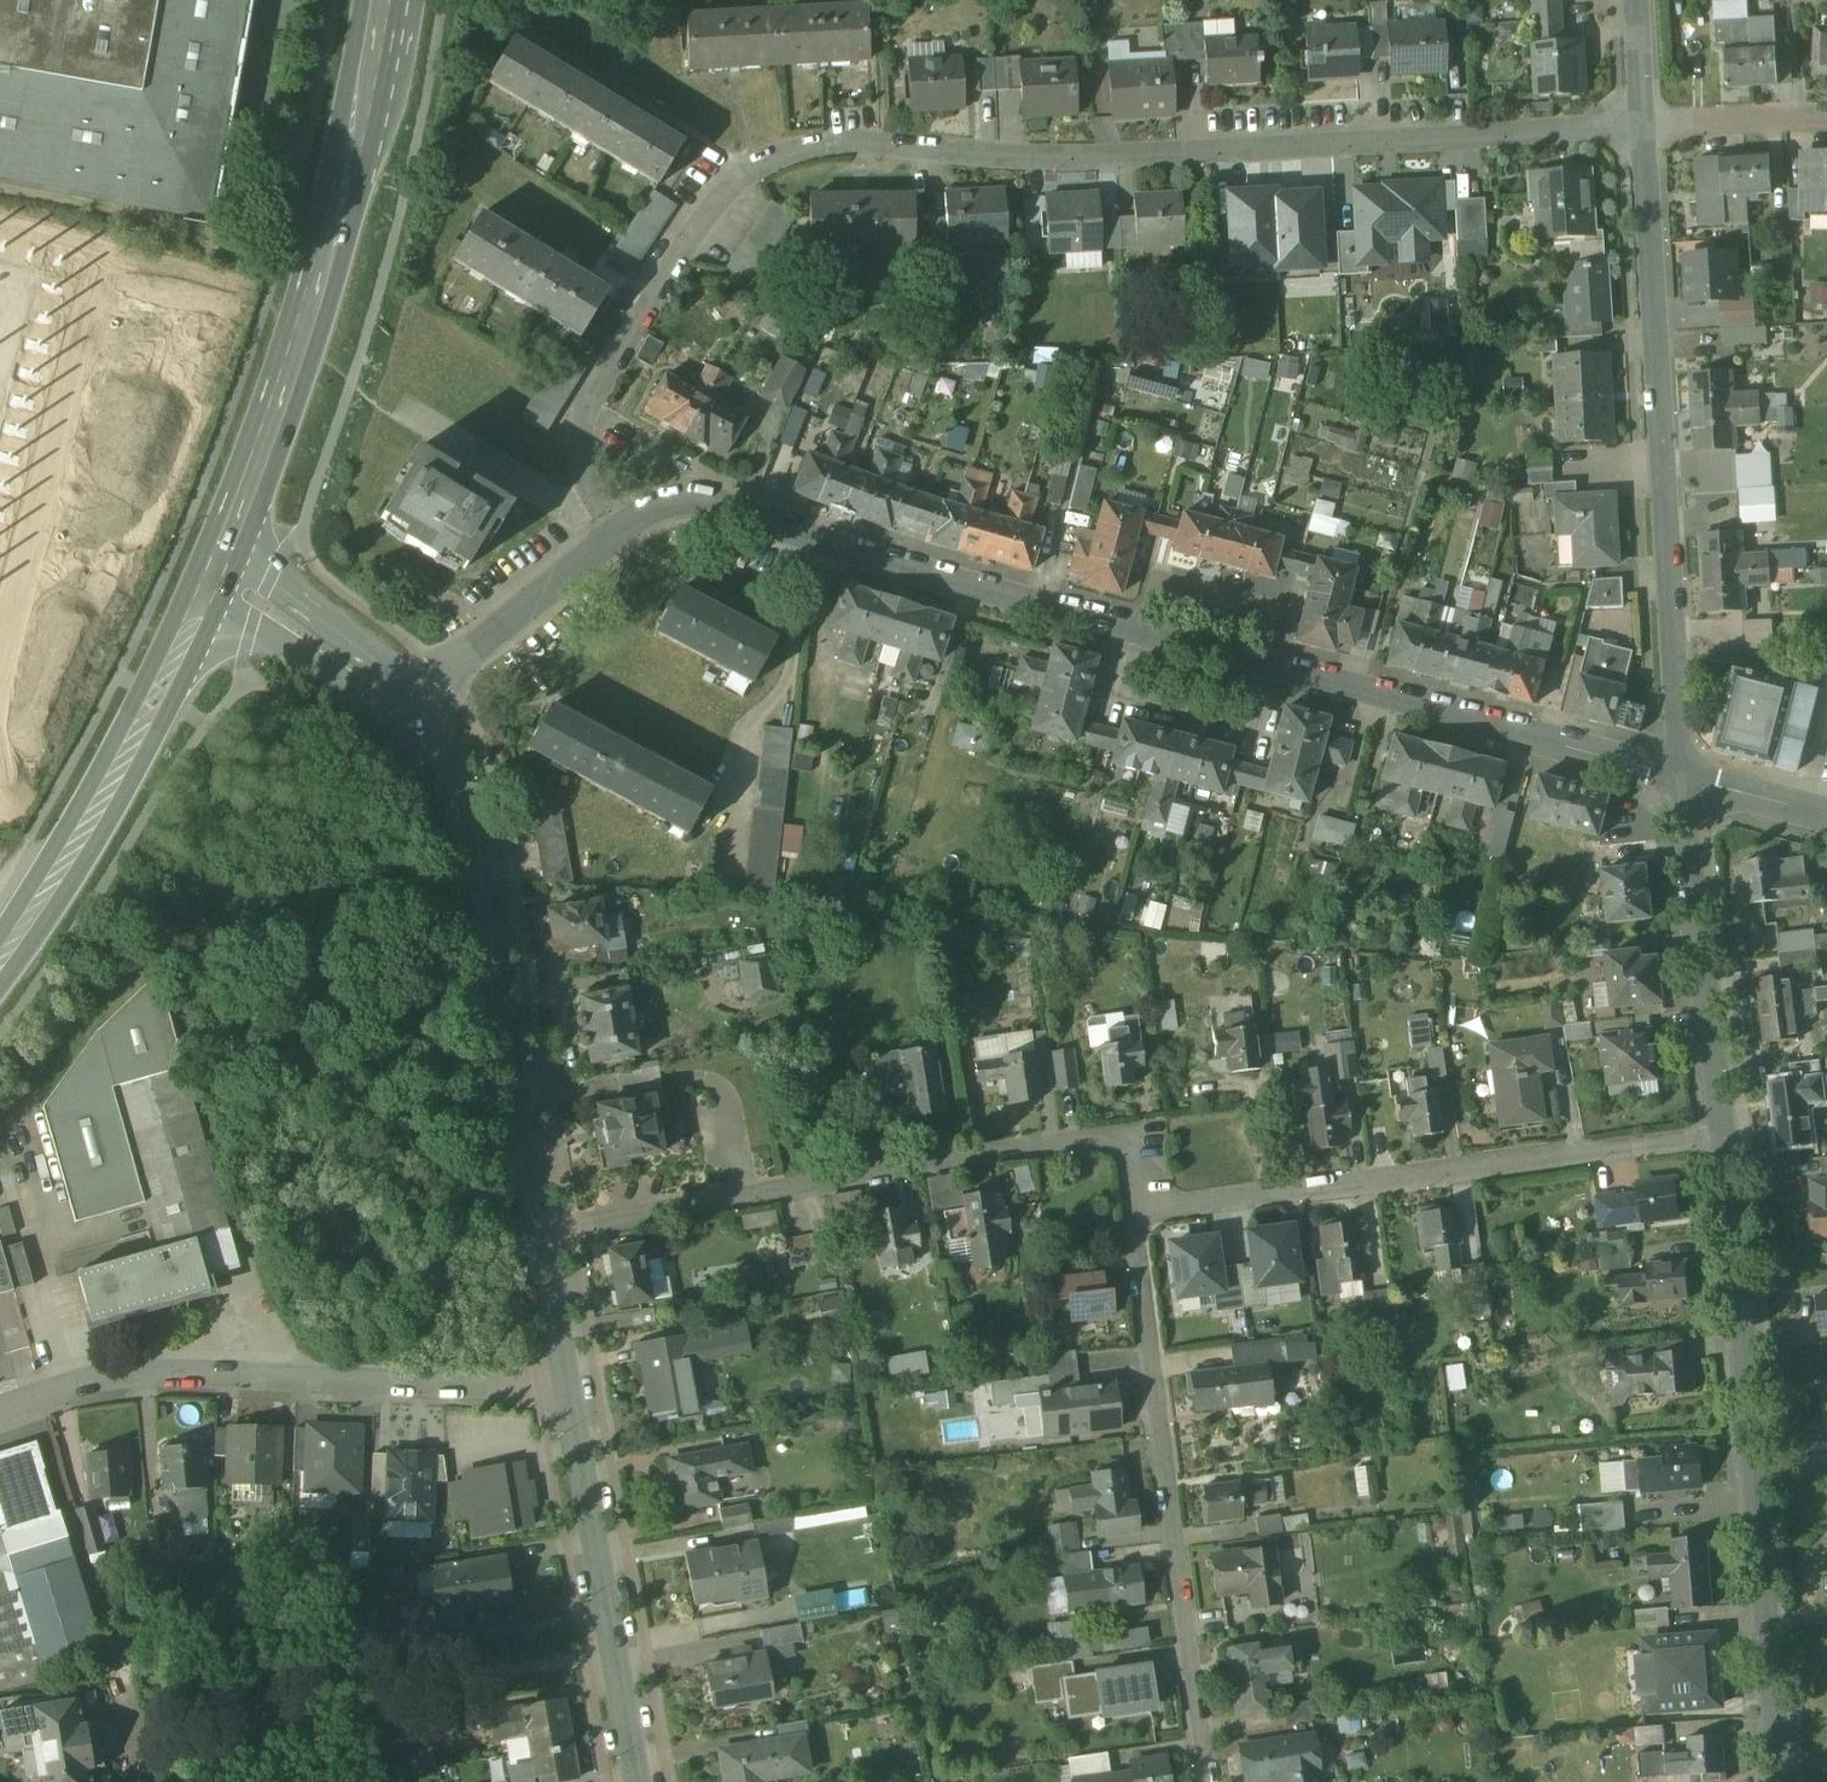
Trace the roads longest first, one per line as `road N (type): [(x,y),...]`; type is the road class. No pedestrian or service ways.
road 1 (residential): [(625,530),(586,459),(588,422),(603,381),(702,219),(737,175),(784,147),(832,138),(1108,157),(1644,125)]
road 2 (residential): [(1682,777),(1039,608),(719,501),(672,502),(625,530)]
road 3 (residential): [(542,1234),(1123,1121),(1137,1137),(1143,1198)]
road 4 (residential): [(1722,1121),(1785,1781)]
road 5 (residential): [(1644,125),(1682,777)]
road 6 (residential): [(1143,1198),(1215,1781)]
road 7 (residential): [(1143,1198),(1722,1121)]
road 8 (residential): [(0,1413),(96,1384),(176,1371),(573,1397)]
road 9 (primary): [(228,548),(310,328),(382,0)]
road 10 (tertiary): [(542,1234),(464,801),(416,712)]
road 11 (primary): [(0,967),(113,795),(199,617)]
road 12 (tertiary): [(638,1781),(573,1397)]
road 13 (residential): [(1682,777),(1722,1121)]
road 14 (residential): [(625,530),(416,712)]
road 15 (tertiary): [(416,712),(368,656),(228,548)]
road 16 (tertiary): [(199,617),(416,712)]
road 17 (residential): [(1644,125),(1826,117)]
road 18 (tertiary): [(573,1397),(542,1234)]
road 19 (residential): [(1826,815),(1682,777)]
road 20 (residential): [(1638,0),(1644,125)]

